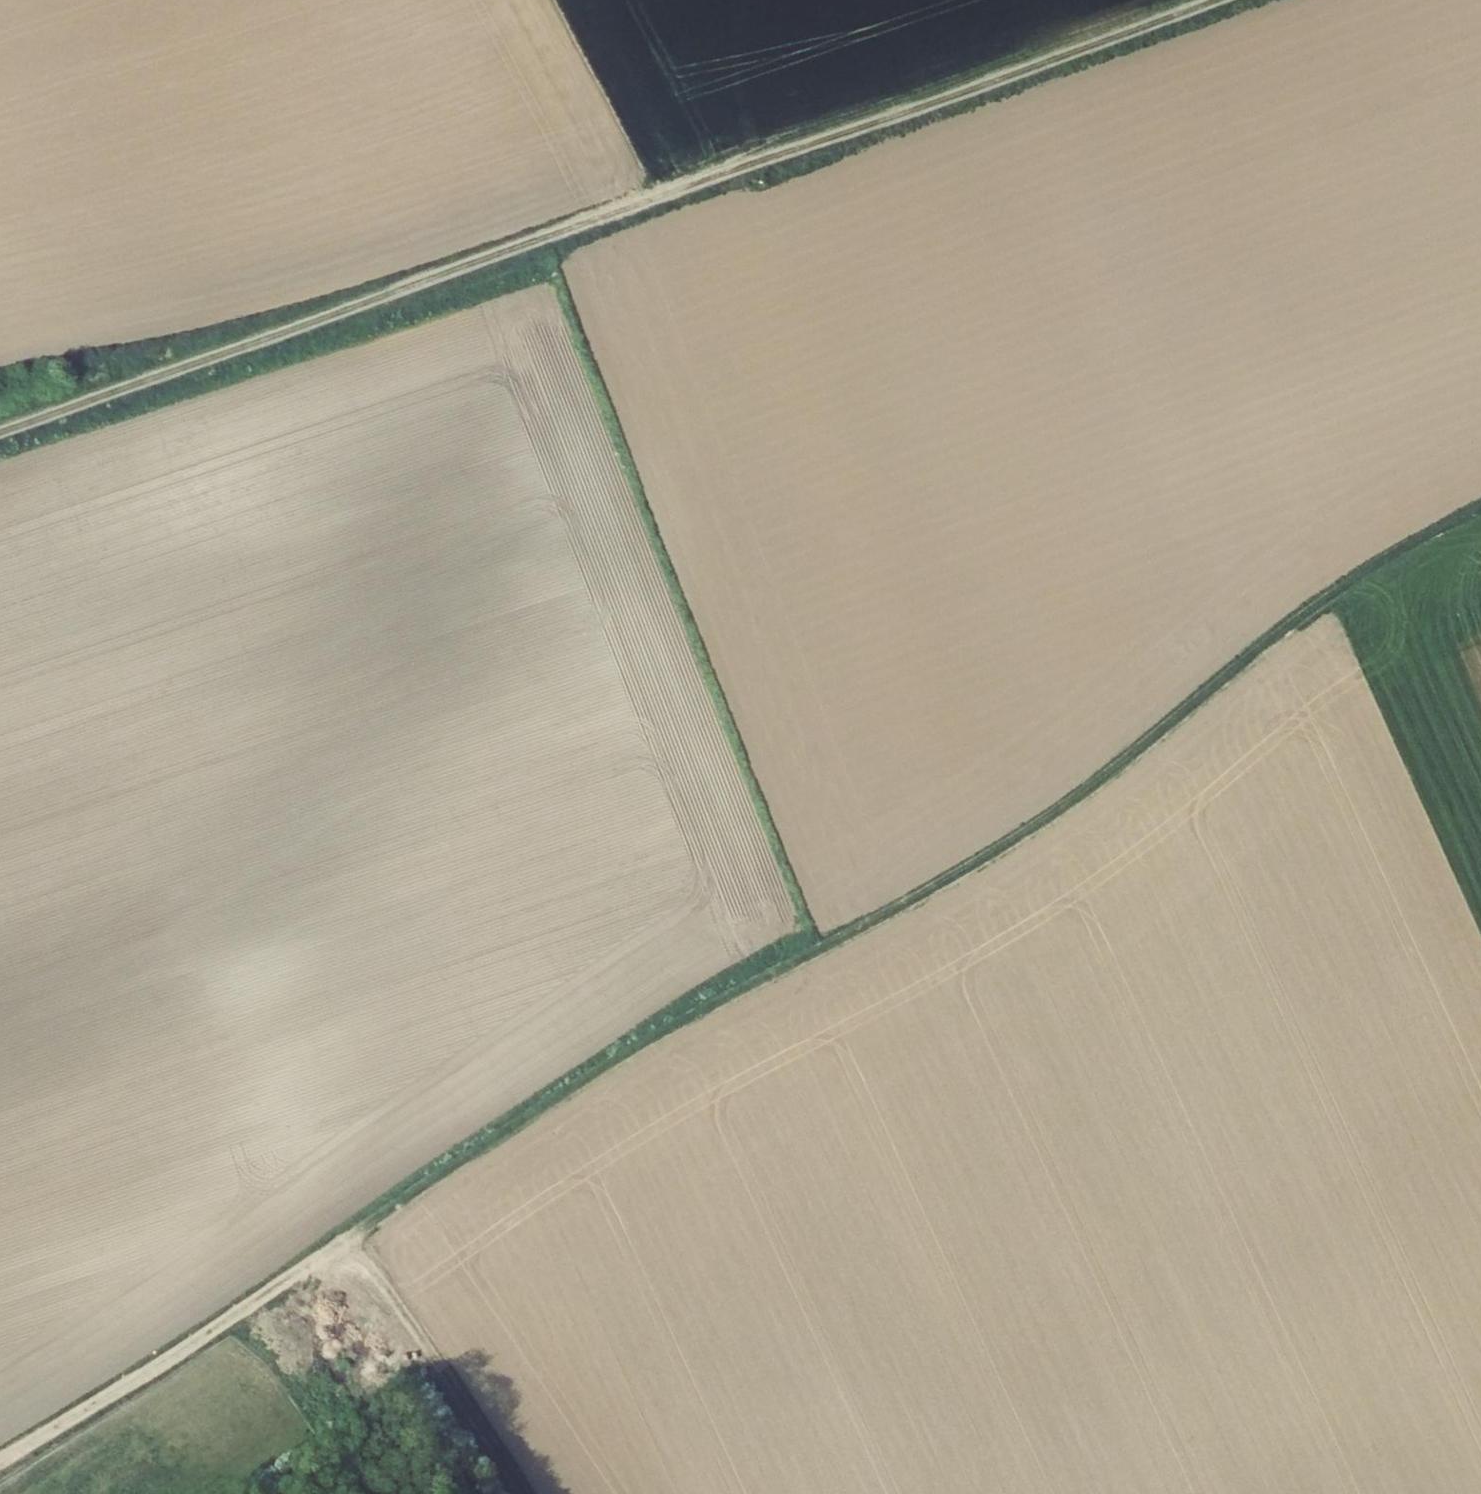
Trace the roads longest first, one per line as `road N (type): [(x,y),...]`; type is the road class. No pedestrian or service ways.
road 1 (track): [(1222,0),(0,431)]
road 2 (track): [(0,1459),(349,1253),(517,1493)]

